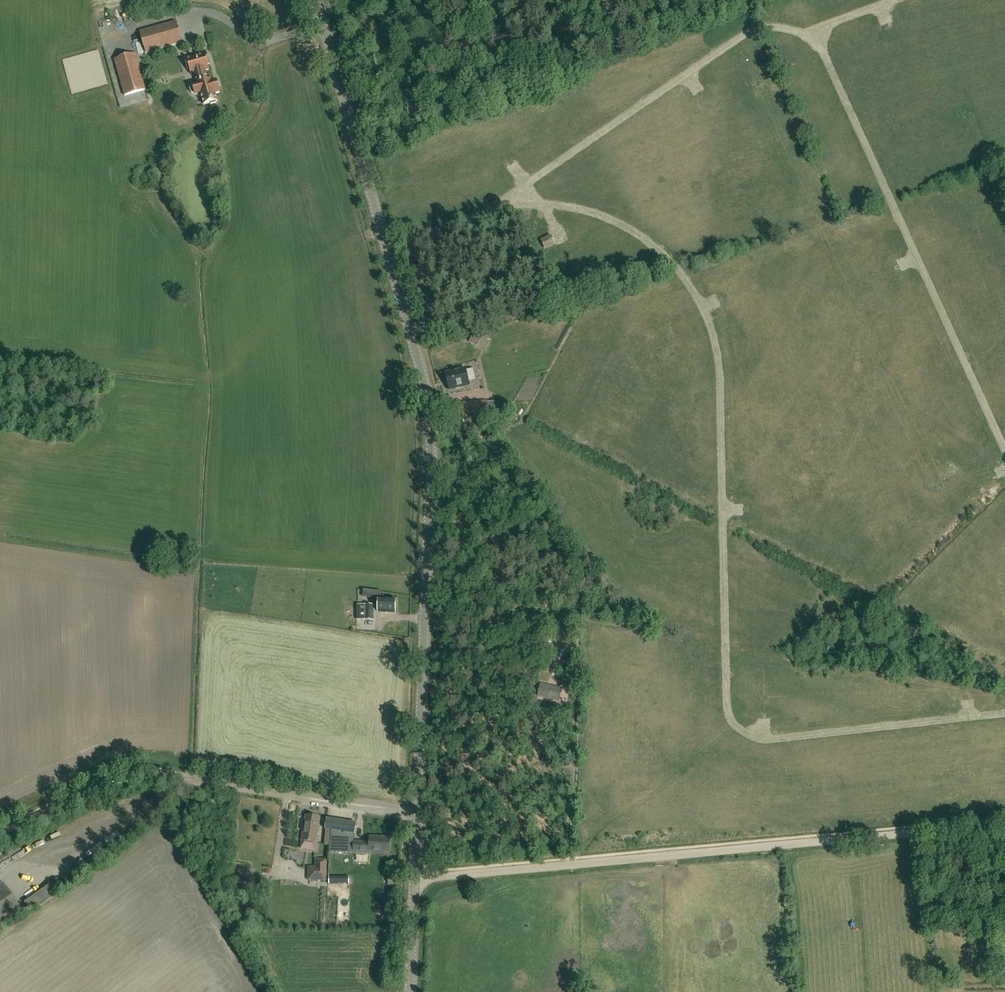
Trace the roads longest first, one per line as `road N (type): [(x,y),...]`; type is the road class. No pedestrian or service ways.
road 1 (track): [(387,249),(497,206),(742,37),(769,27),(795,31),(826,57),(1004,450)]
road 2 (track): [(497,206),(564,206),(637,233),(672,262),(708,320),(720,369),(726,695),(736,726),(769,739),(1004,714)]
road 3 (secondary): [(417,815),(428,402),(317,0)]
road 4 (track): [(1004,825),(416,877)]
road 5 (unclassified): [(417,815),(169,774)]
road 6 (track): [(648,624),(425,593)]
road 7 (track): [(0,832),(134,773),(169,774)]
road 8 (secondary): [(410,991),(417,815)]

